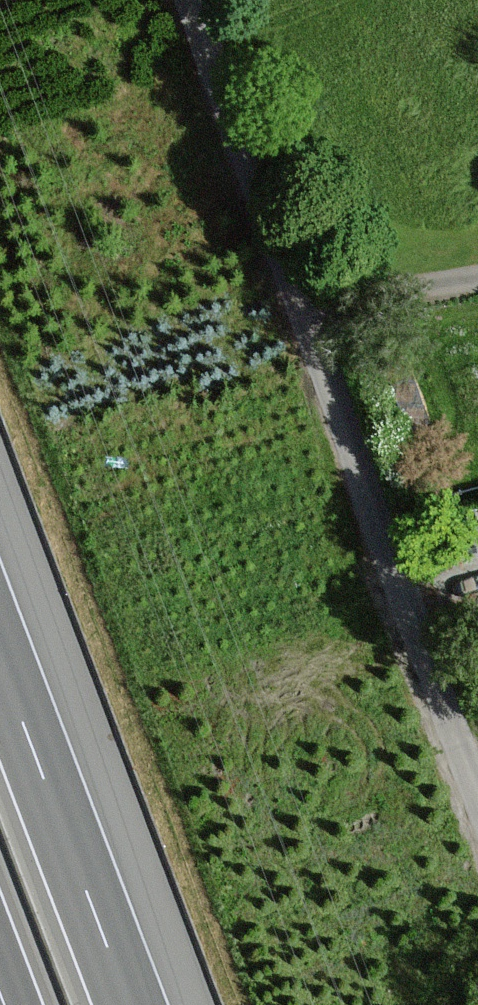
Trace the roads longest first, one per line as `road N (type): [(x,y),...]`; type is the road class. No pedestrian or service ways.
road 1 (unclassified): [(188,0),(477,805)]
road 2 (motorway): [(132,1004),(0,659)]
road 3 (track): [(477,282),(301,311)]

